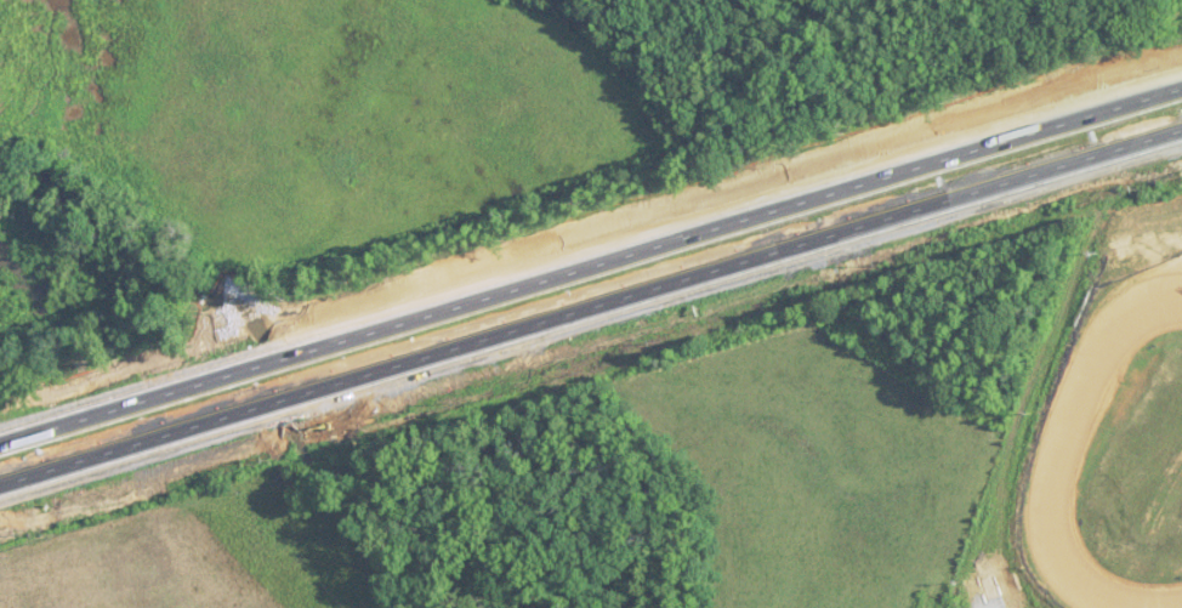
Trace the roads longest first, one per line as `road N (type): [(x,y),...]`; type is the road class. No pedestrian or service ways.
road 1 (motorway): [(1181,86),(0,450)]
road 2 (motorway): [(0,482),(1181,126)]

